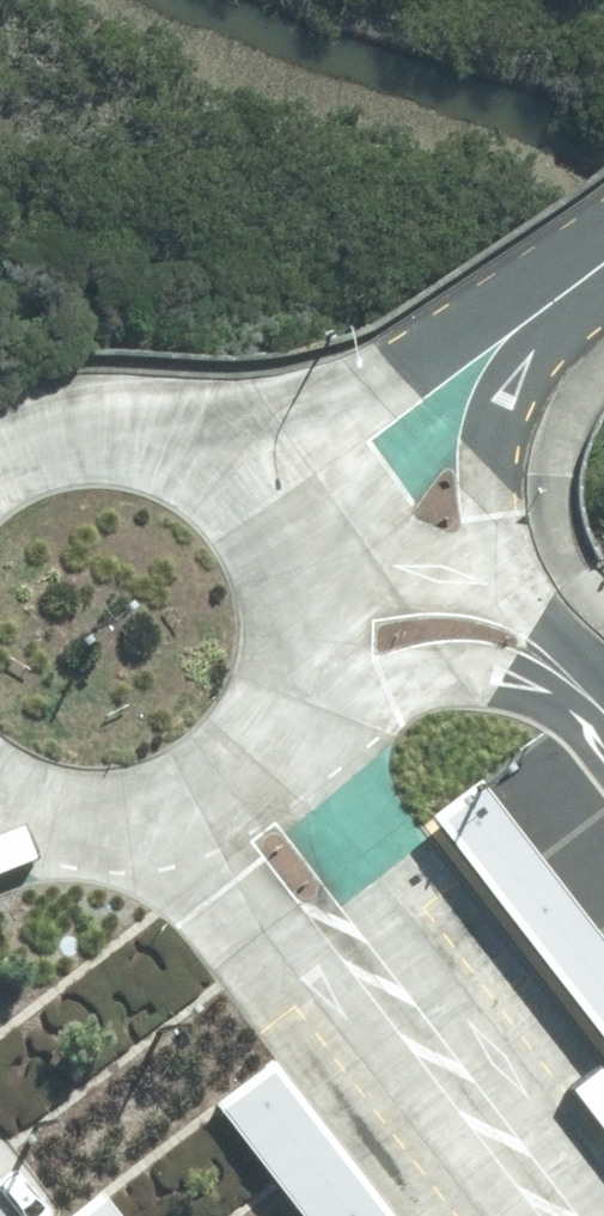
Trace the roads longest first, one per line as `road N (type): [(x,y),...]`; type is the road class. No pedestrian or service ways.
road 1 (unclassified): [(303,641),(298,701),(275,756),(235,802),(183,835),(123,849),(61,844),(0,818)]
road 2 (unclassified): [(253,523),(554,297)]
road 3 (unclassified): [(554,297),(499,410),(489,470),(485,520),(504,638)]
road 4 (unclassified): [(0,491),(68,462),(135,460),(199,481),(253,523)]
road 5 (unclassified): [(504,638),(431,629),(303,641)]
road 6 (unclassified): [(253,523),(288,578),(303,641)]
road 7 (unclassified): [(603,715),(567,677),(504,638)]

